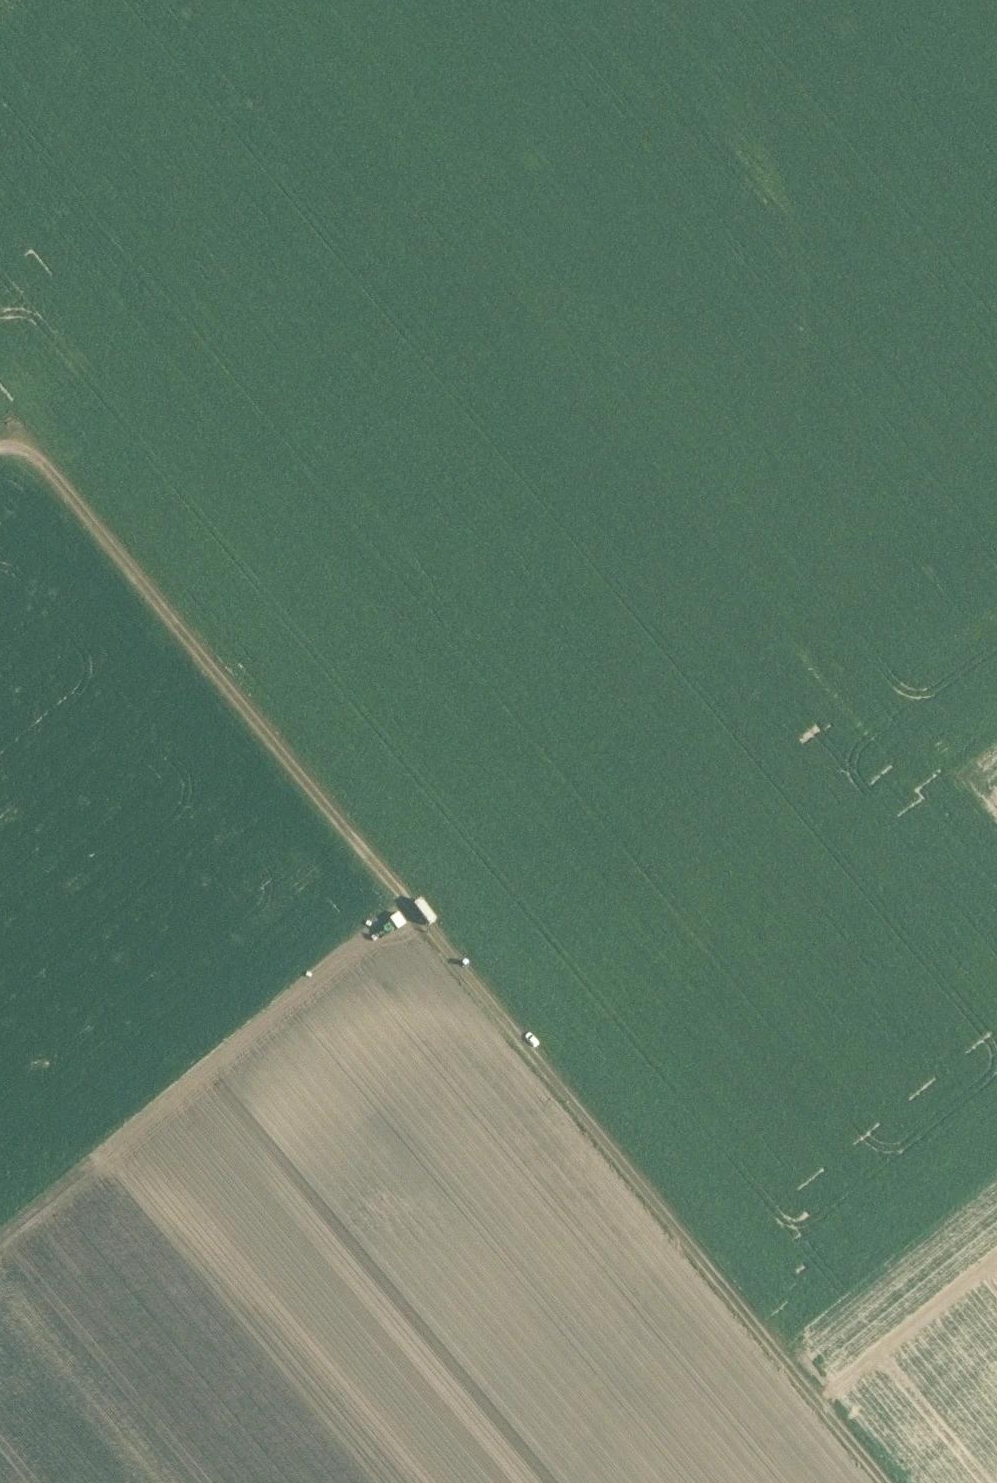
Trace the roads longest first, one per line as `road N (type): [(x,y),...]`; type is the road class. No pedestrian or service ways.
road 1 (track): [(892,1482),(25,451),(0,444)]

